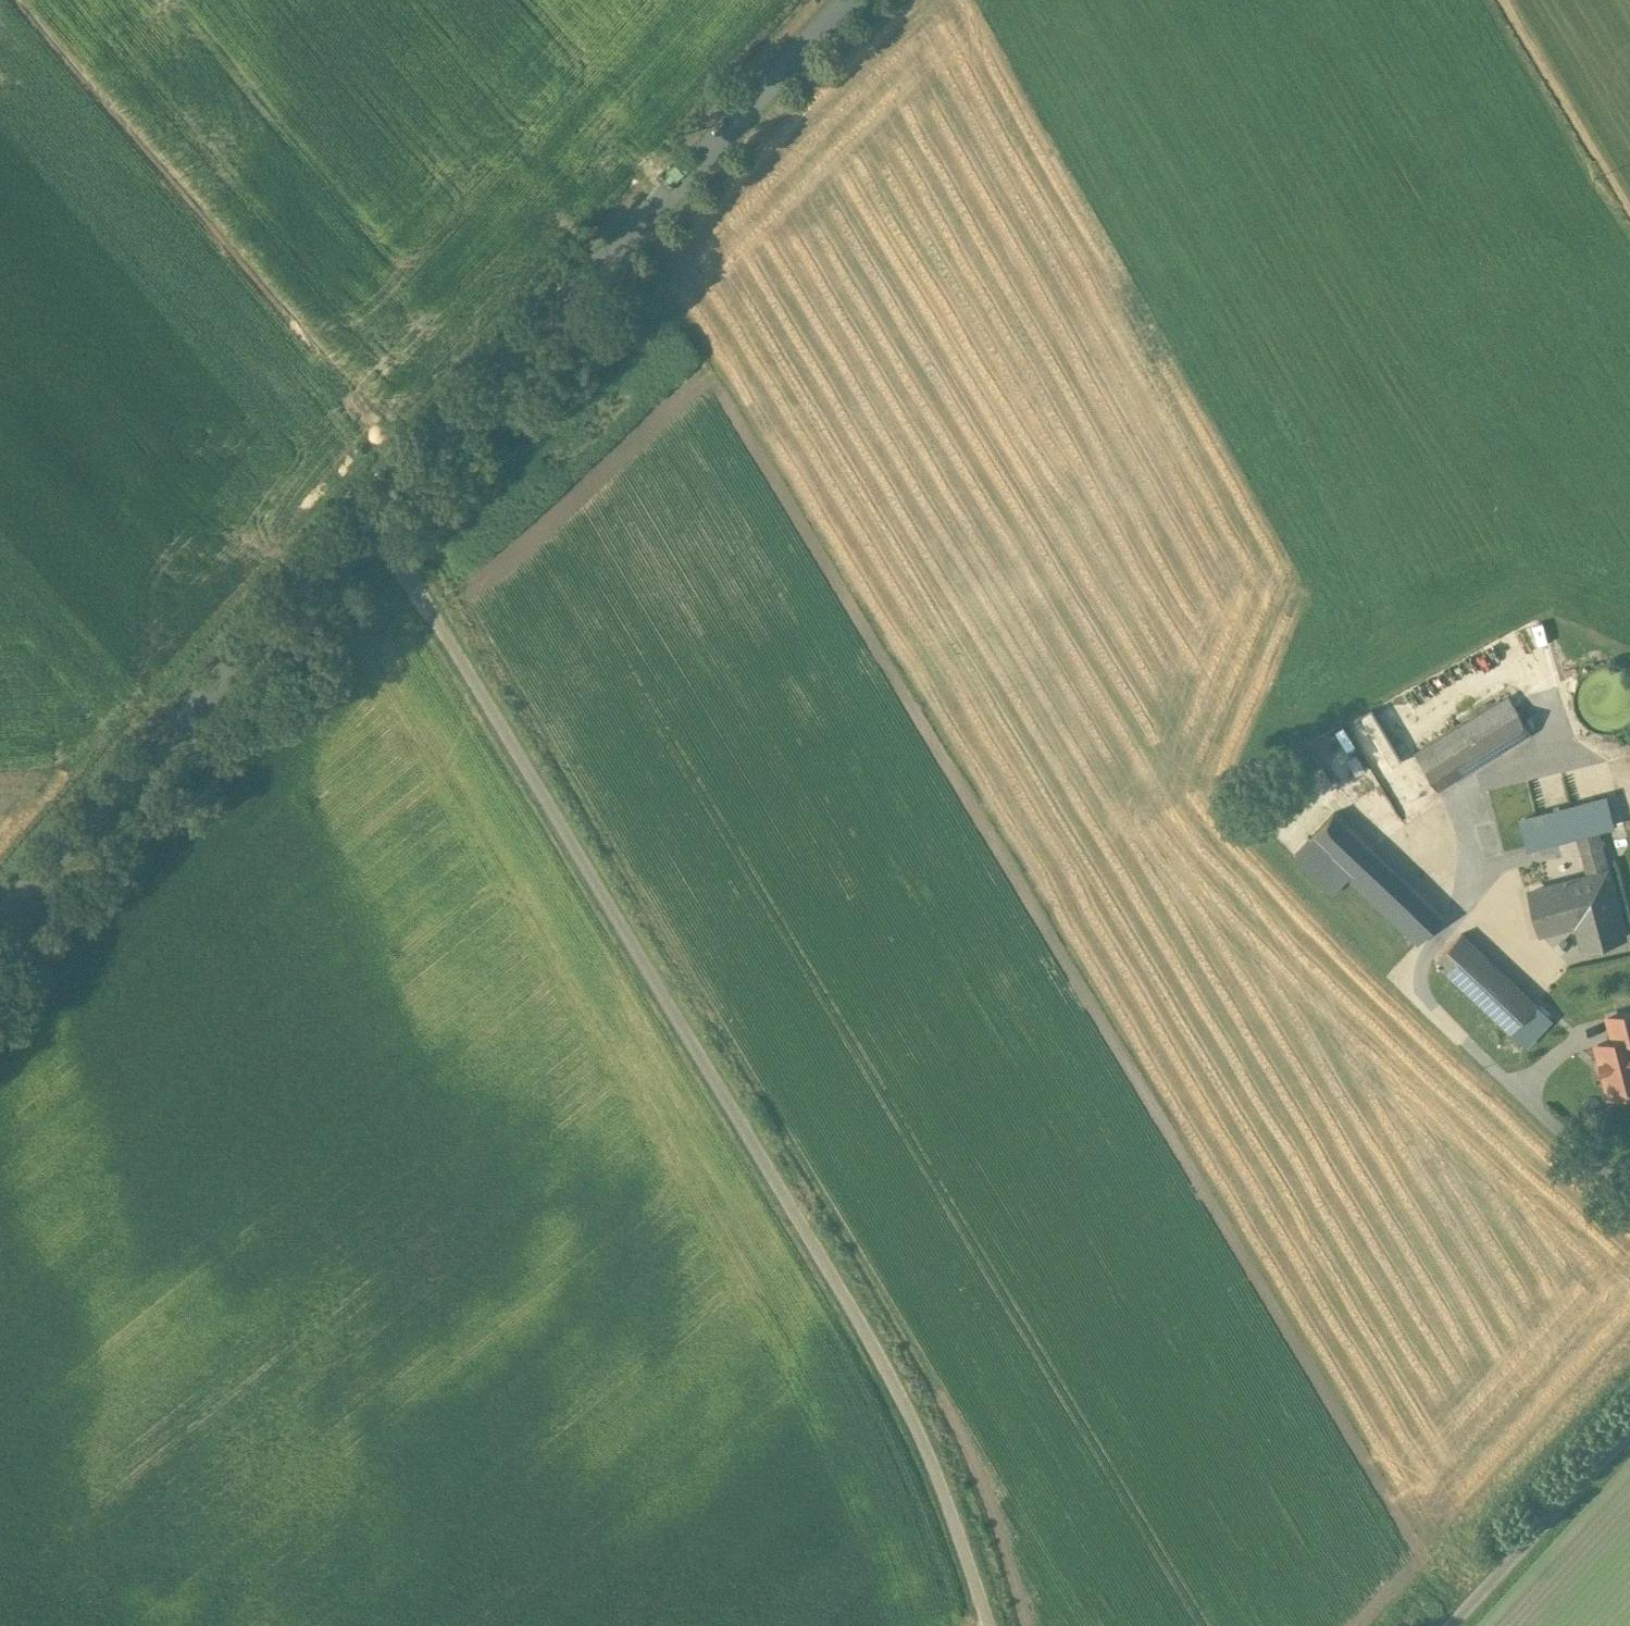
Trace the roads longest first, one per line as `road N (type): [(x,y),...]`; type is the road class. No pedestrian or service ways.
road 1 (unclassified): [(371,517),(918,1429),(988,1625)]
road 2 (unclassified): [(371,517),(846,0)]
road 3 (unclassified): [(0,918),(371,517)]
road 4 (unclassified): [(1447,1625),(1629,1431)]

